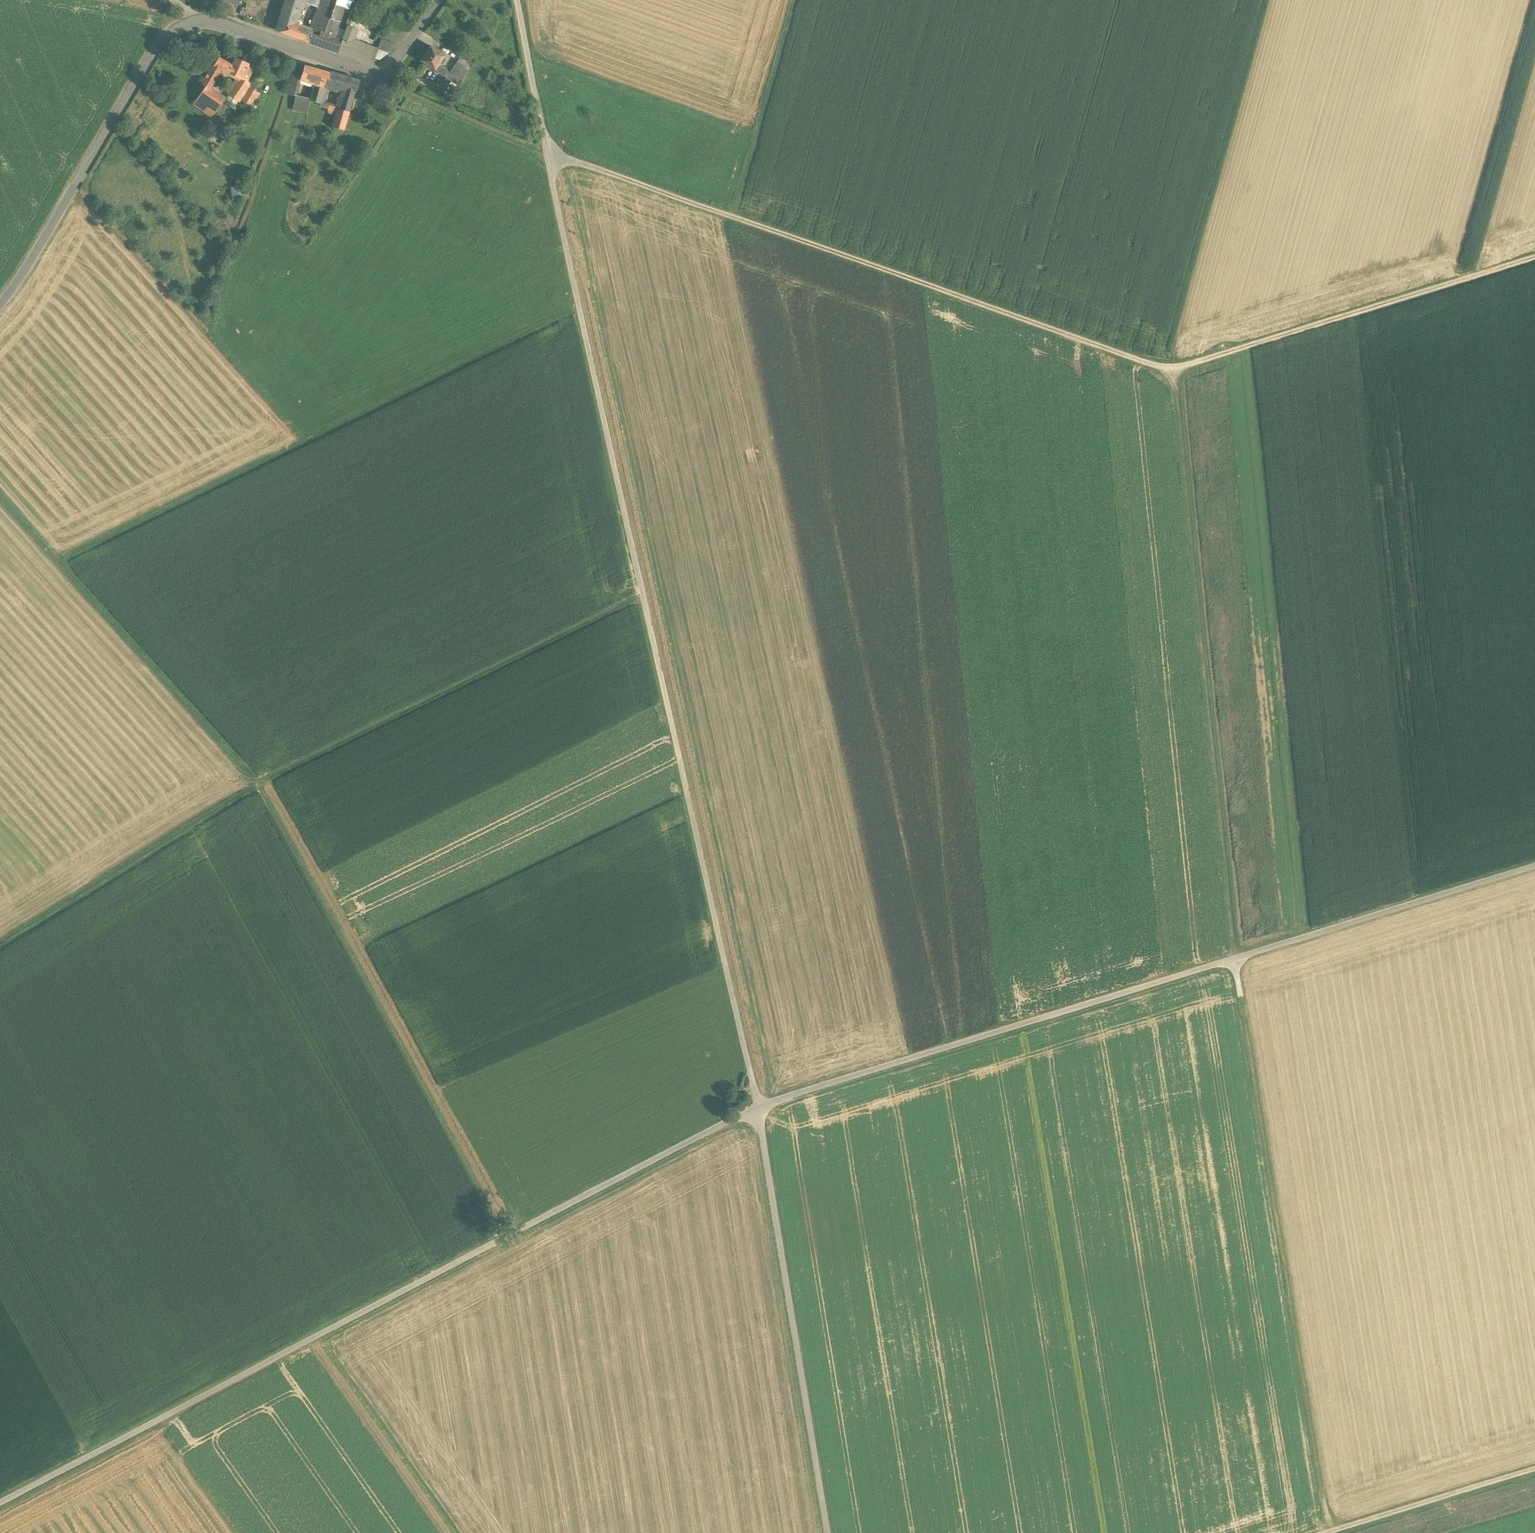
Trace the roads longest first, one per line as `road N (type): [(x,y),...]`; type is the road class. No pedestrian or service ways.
road 1 (track): [(1534,869),(758,1108),(0,1502)]
road 2 (track): [(516,0),(771,1165),(832,1532)]
road 3 (track): [(1173,370),(1234,958),(1326,1532)]
road 4 (track): [(1534,257),(1173,370),(547,154)]
road 5 (track): [(507,1237),(263,784),(0,495)]
road 6 (track): [(0,956),(252,800),(263,784),(287,780),(646,606)]
road 7 (track): [(61,563),(86,559),(582,316)]
road 8 (residential): [(162,42),(191,21),(207,20),(388,75),(443,0)]
road 9 (unclassified): [(0,312),(162,42)]
road 10 (track): [(443,1532),(308,1340)]
road 11 (track): [(795,0),(733,220)]
road 12 (track): [(1534,1479),(1360,1532)]

